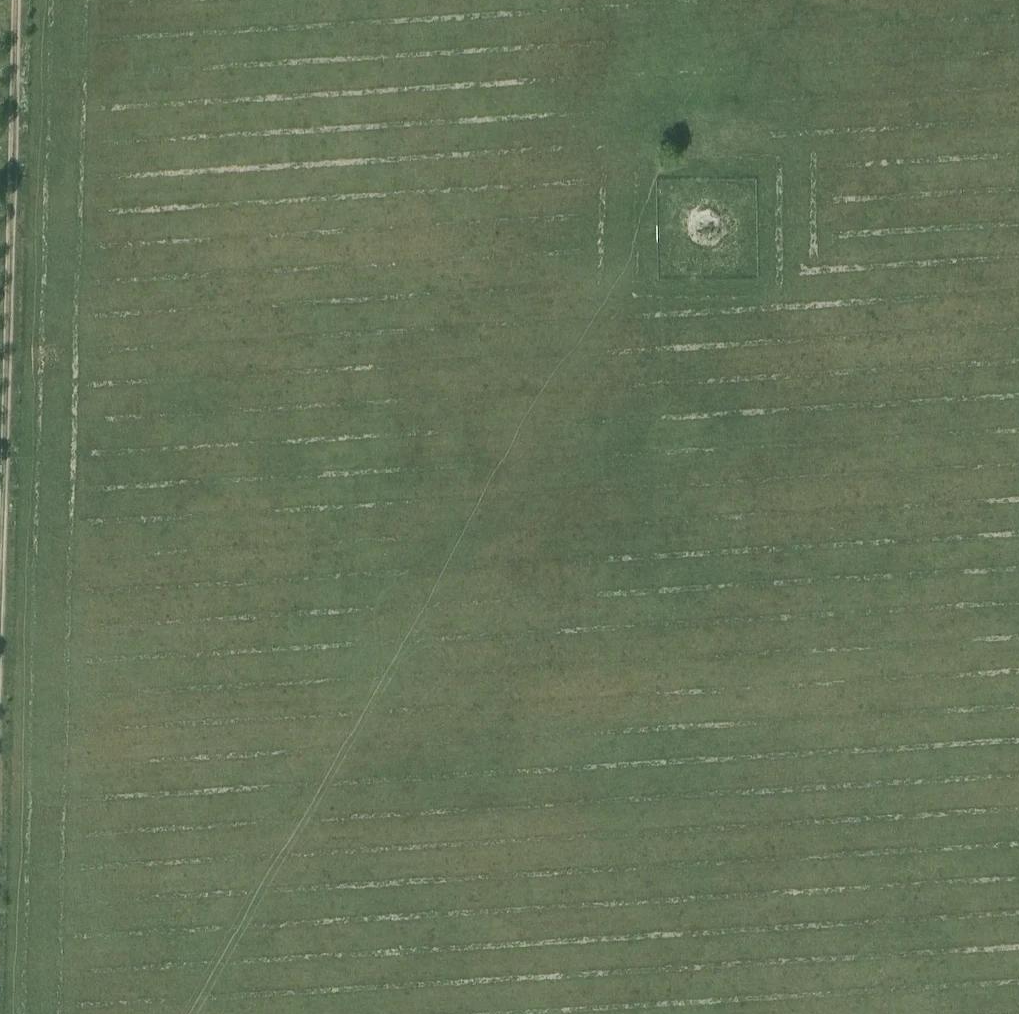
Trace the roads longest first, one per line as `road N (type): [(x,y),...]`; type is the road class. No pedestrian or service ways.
road 1 (track): [(15,0),(0,568)]

